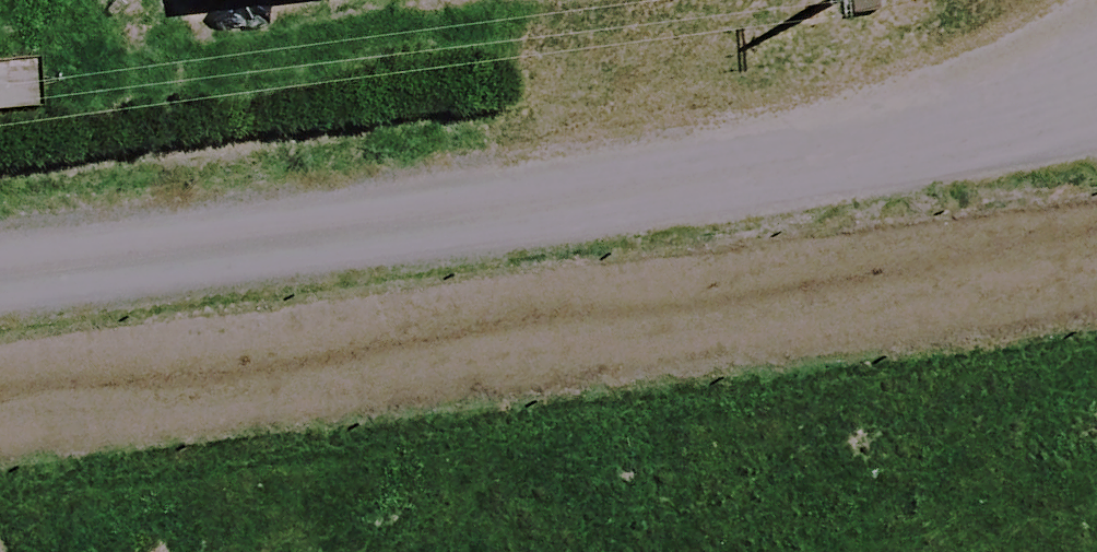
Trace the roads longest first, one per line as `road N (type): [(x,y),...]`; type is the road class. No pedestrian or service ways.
road 1 (unclassified): [(1096,91),(0,237)]
road 2 (track): [(0,398),(1096,252)]

